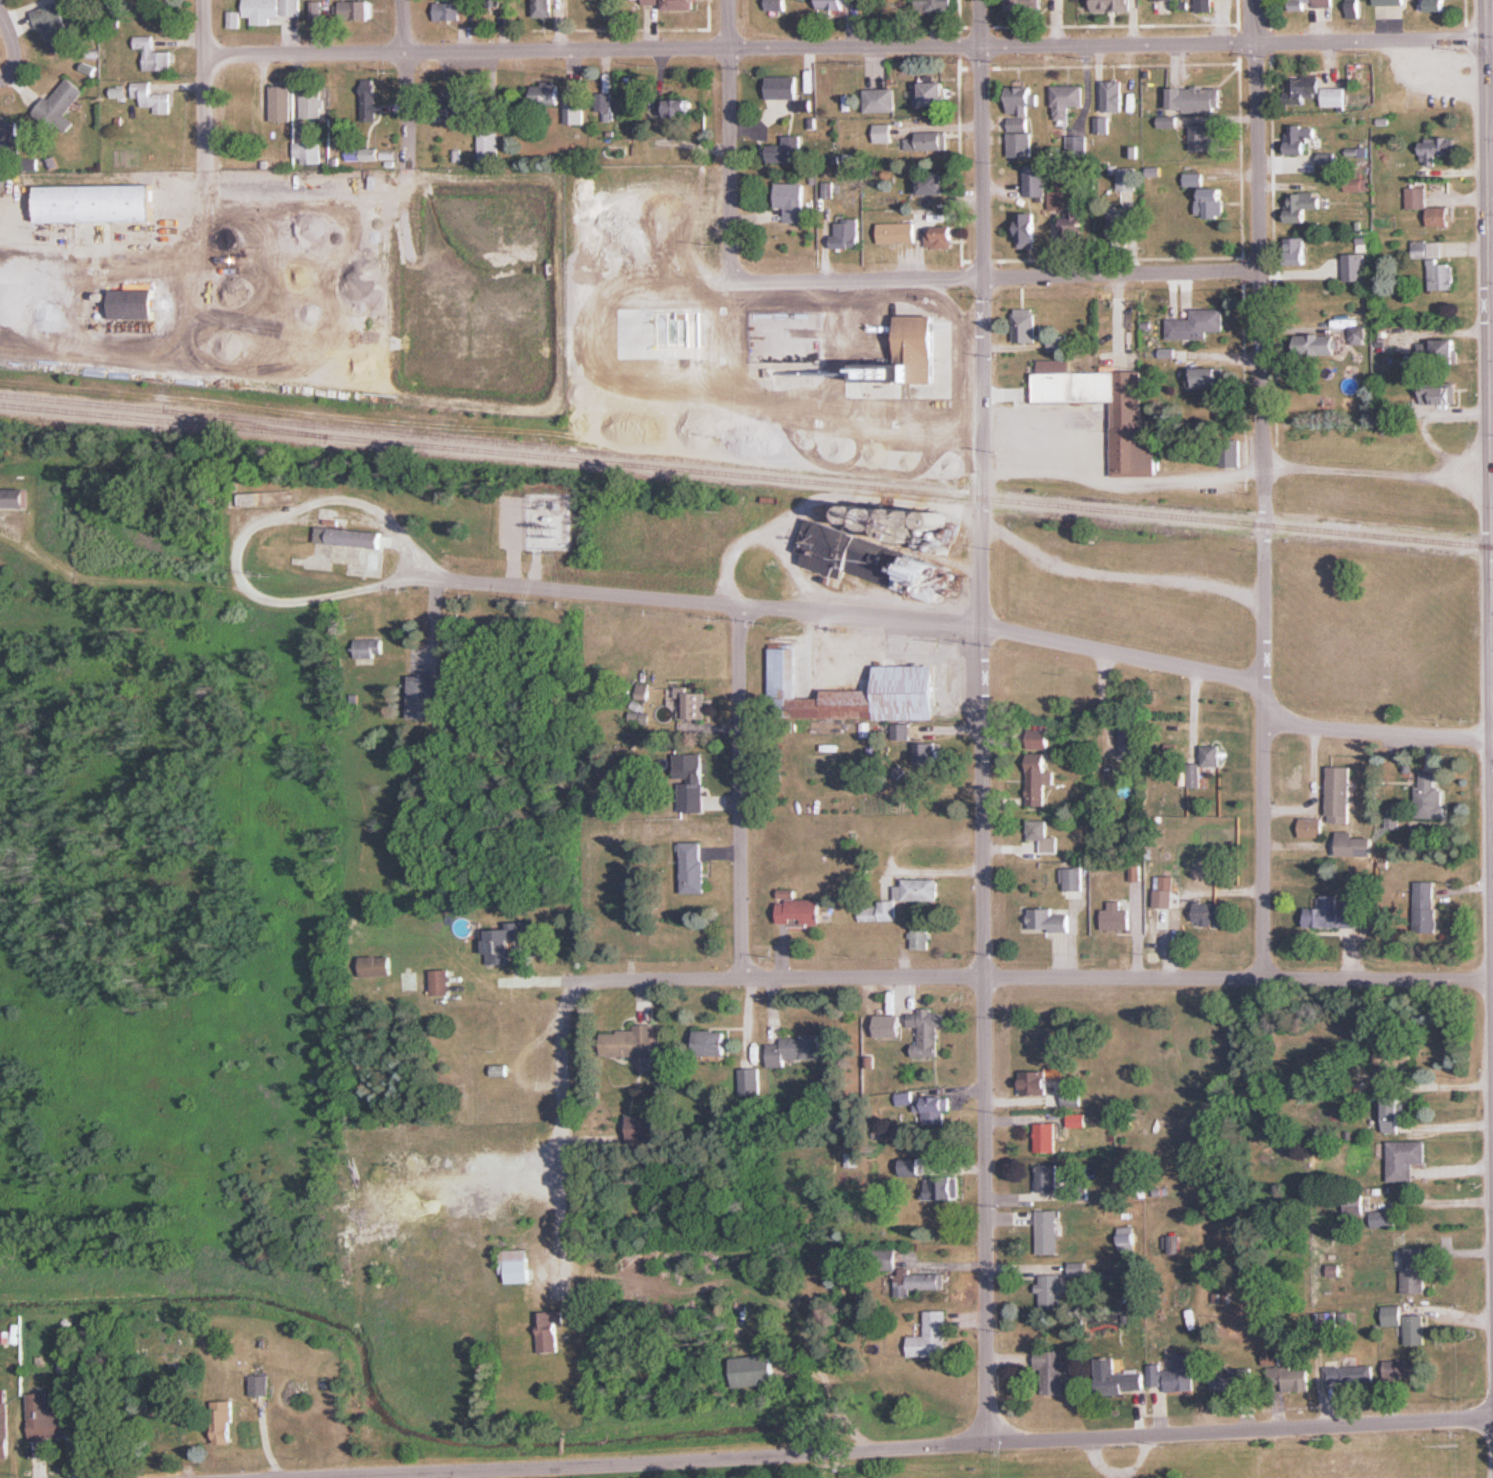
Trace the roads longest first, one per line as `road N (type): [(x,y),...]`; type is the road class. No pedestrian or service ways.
road 1 (residential): [(987,1443),(980,0)]
road 2 (residential): [(1492,982),(588,982),(572,989),(565,1014),(565,1273)]
road 3 (residential): [(348,1477),(1492,1417)]
road 4 (residential): [(1486,41),(405,53)]
road 5 (residential): [(1265,979),(1254,0)]
road 6 (residential): [(1263,683),(981,624),(402,578)]
road 7 (tertiary): [(1492,742),(1485,0)]
road 8 (residential): [(1260,272),(708,282)]
road 9 (residential): [(727,451),(729,0)]
road 10 (residential): [(742,978),(739,606)]
road 11 (residential): [(1492,742),(1264,719)]
road 12 (residential): [(405,53),(206,55)]
road 13 (residential): [(205,0),(206,180)]
road 14 (residential): [(406,162),(404,0)]

